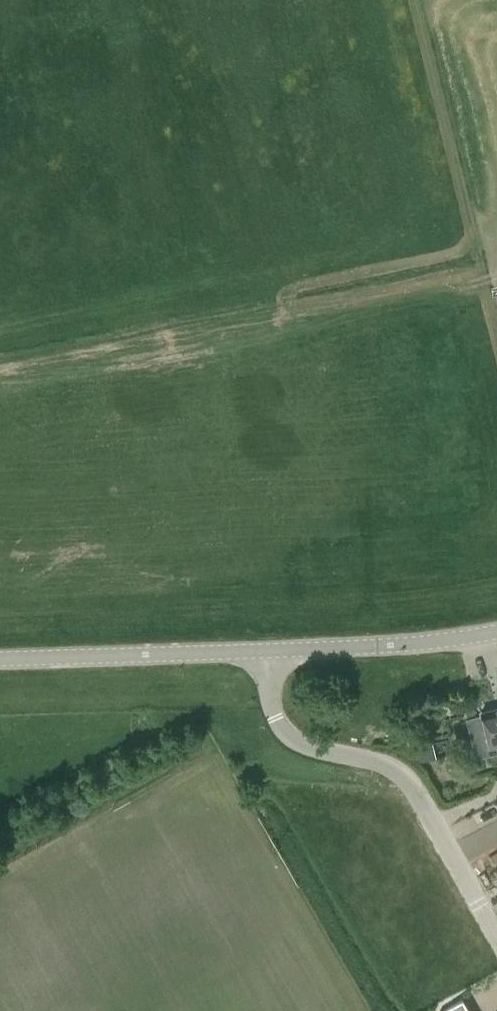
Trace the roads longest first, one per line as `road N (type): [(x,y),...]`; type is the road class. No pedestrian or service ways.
road 1 (unclassified): [(496,934),(412,780),(394,767),(283,732),(270,651)]
road 2 (tertiary): [(0,659),(270,651)]
road 3 (tertiary): [(270,651),(443,642),(496,630)]

